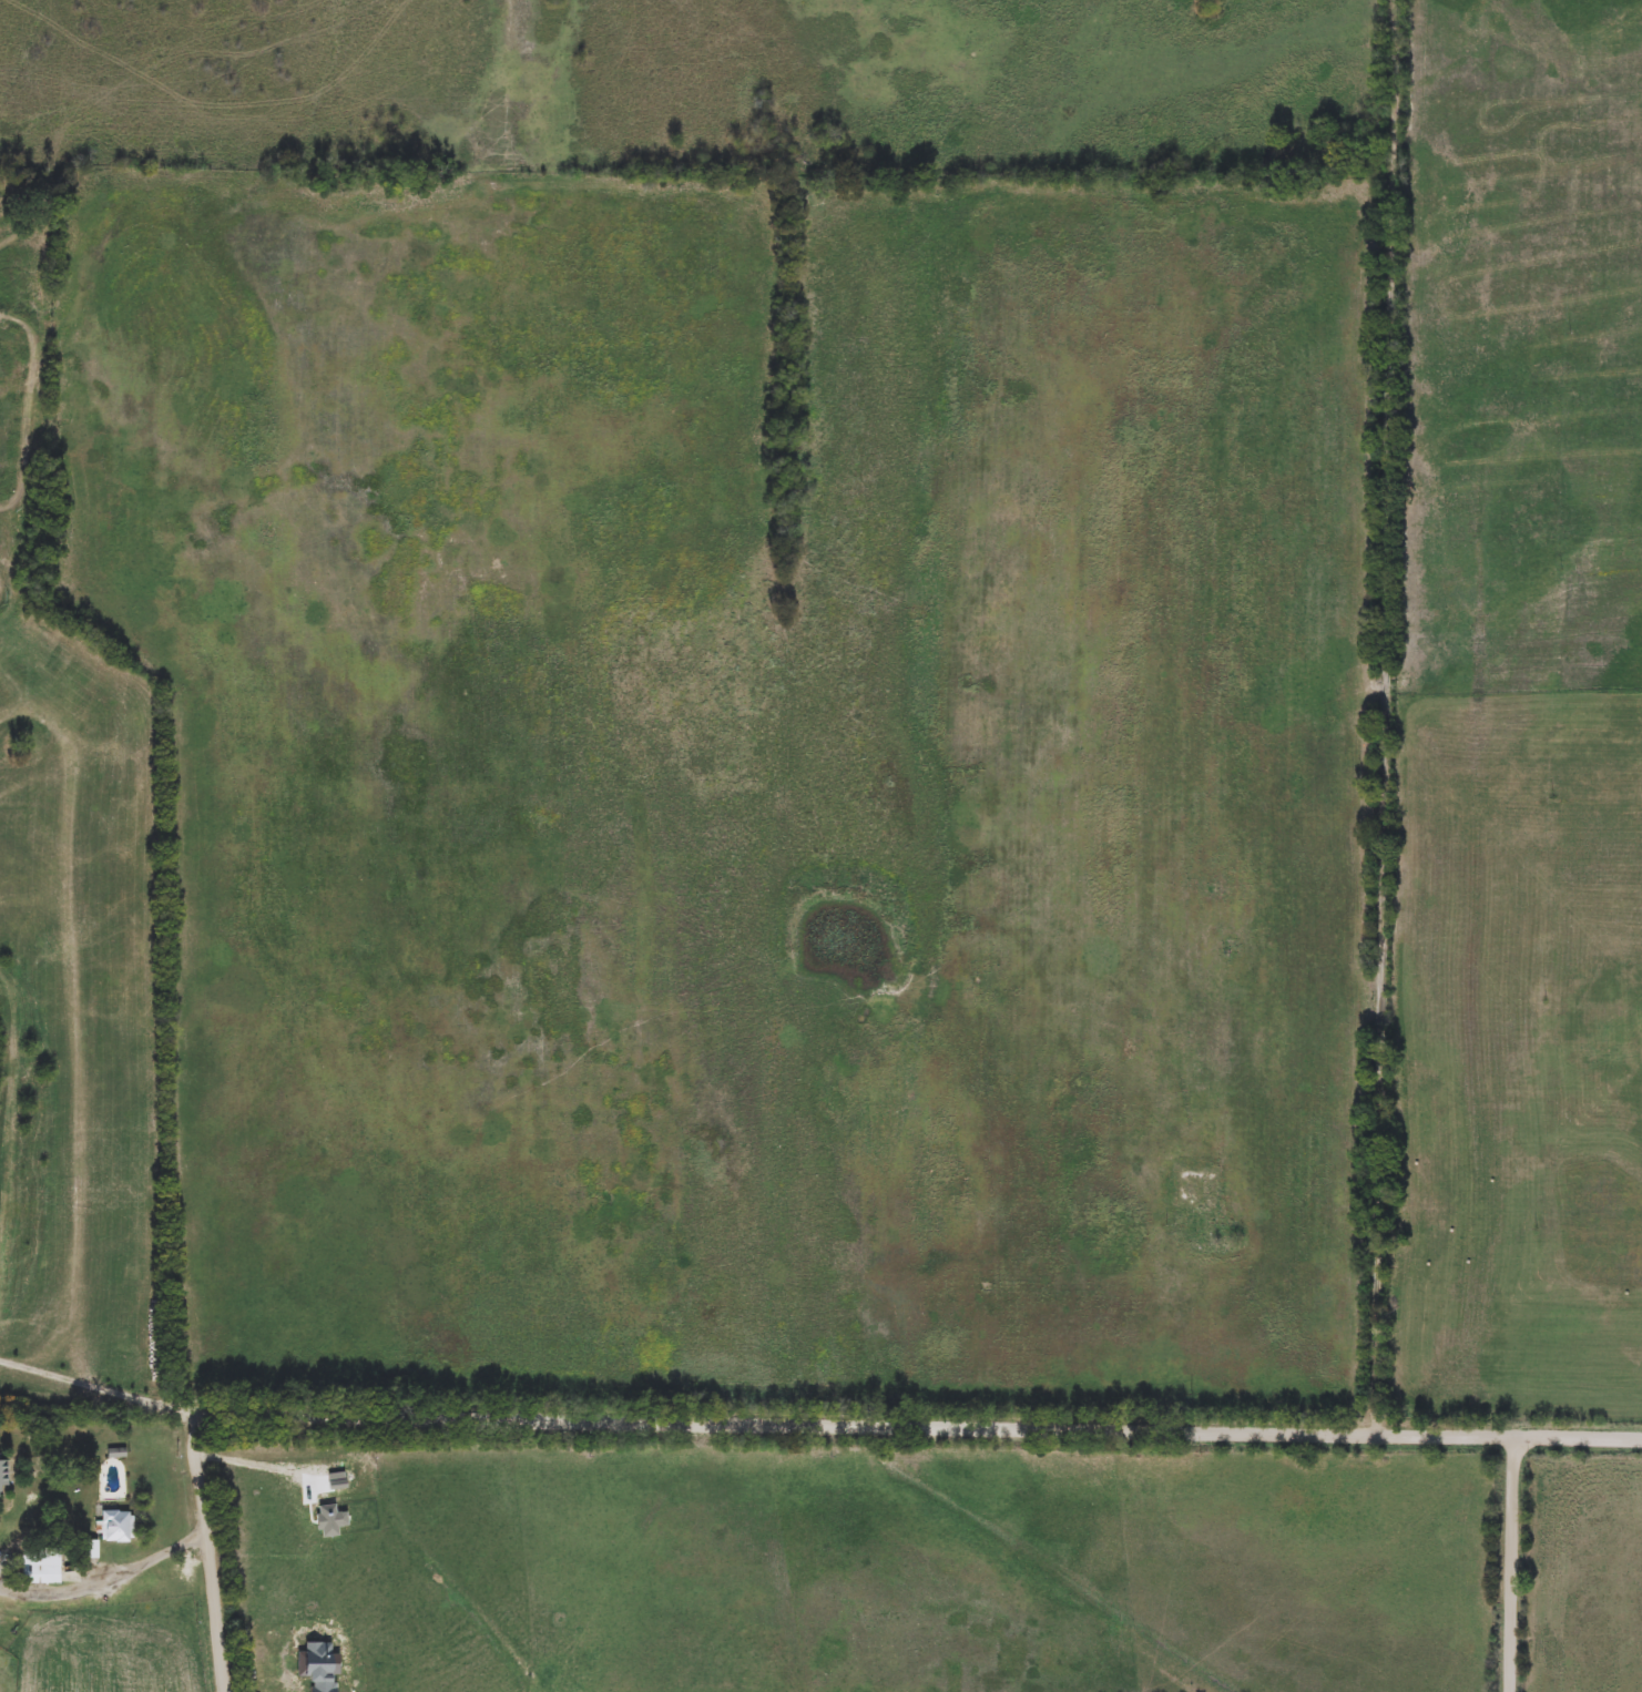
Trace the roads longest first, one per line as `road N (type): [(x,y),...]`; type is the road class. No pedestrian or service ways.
road 1 (residential): [(1641,1437),(243,1410),(217,1415),(204,1428),(207,1528)]
road 2 (residential): [(1376,1433),(1397,0)]
road 3 (residential): [(1509,1691),(1514,1433)]
road 4 (residential): [(227,1691),(207,1528)]

